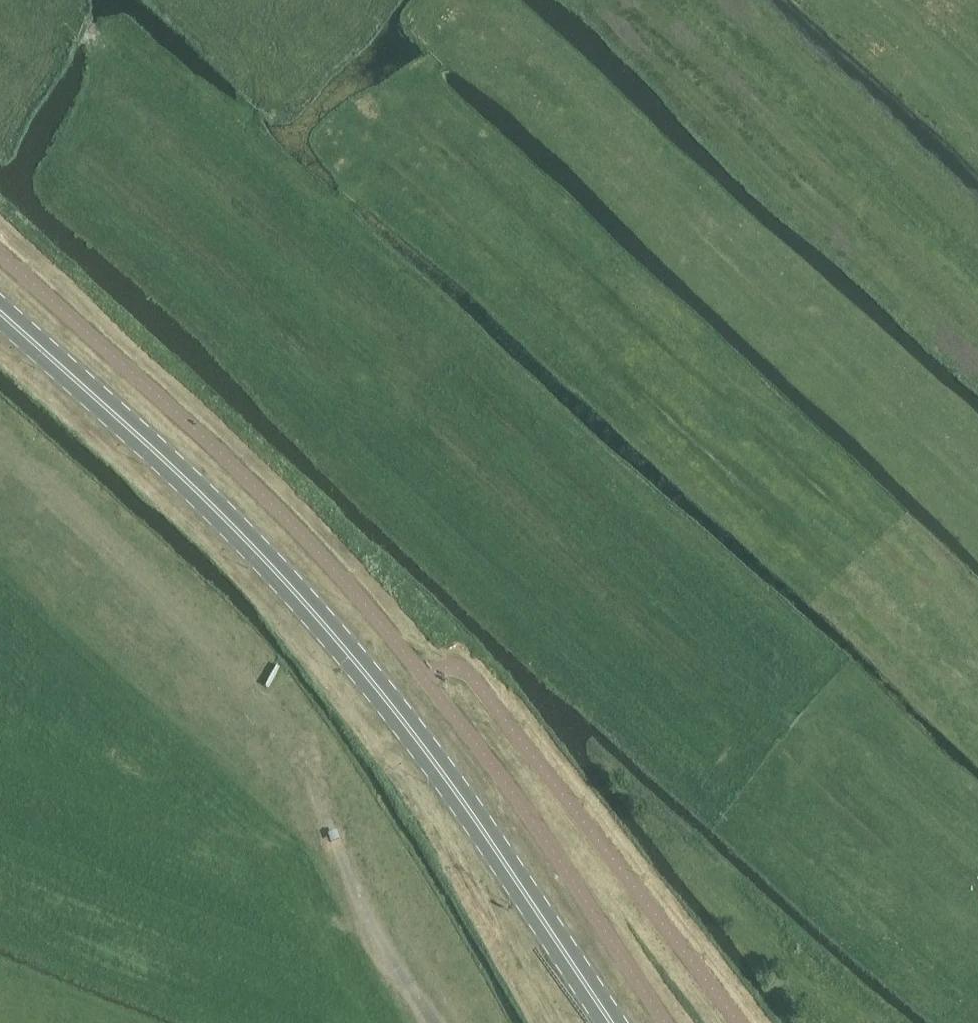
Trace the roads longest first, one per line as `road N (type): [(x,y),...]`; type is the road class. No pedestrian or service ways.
road 1 (tertiary): [(612,1022),(448,778),(356,660),(202,492),(0,311)]

